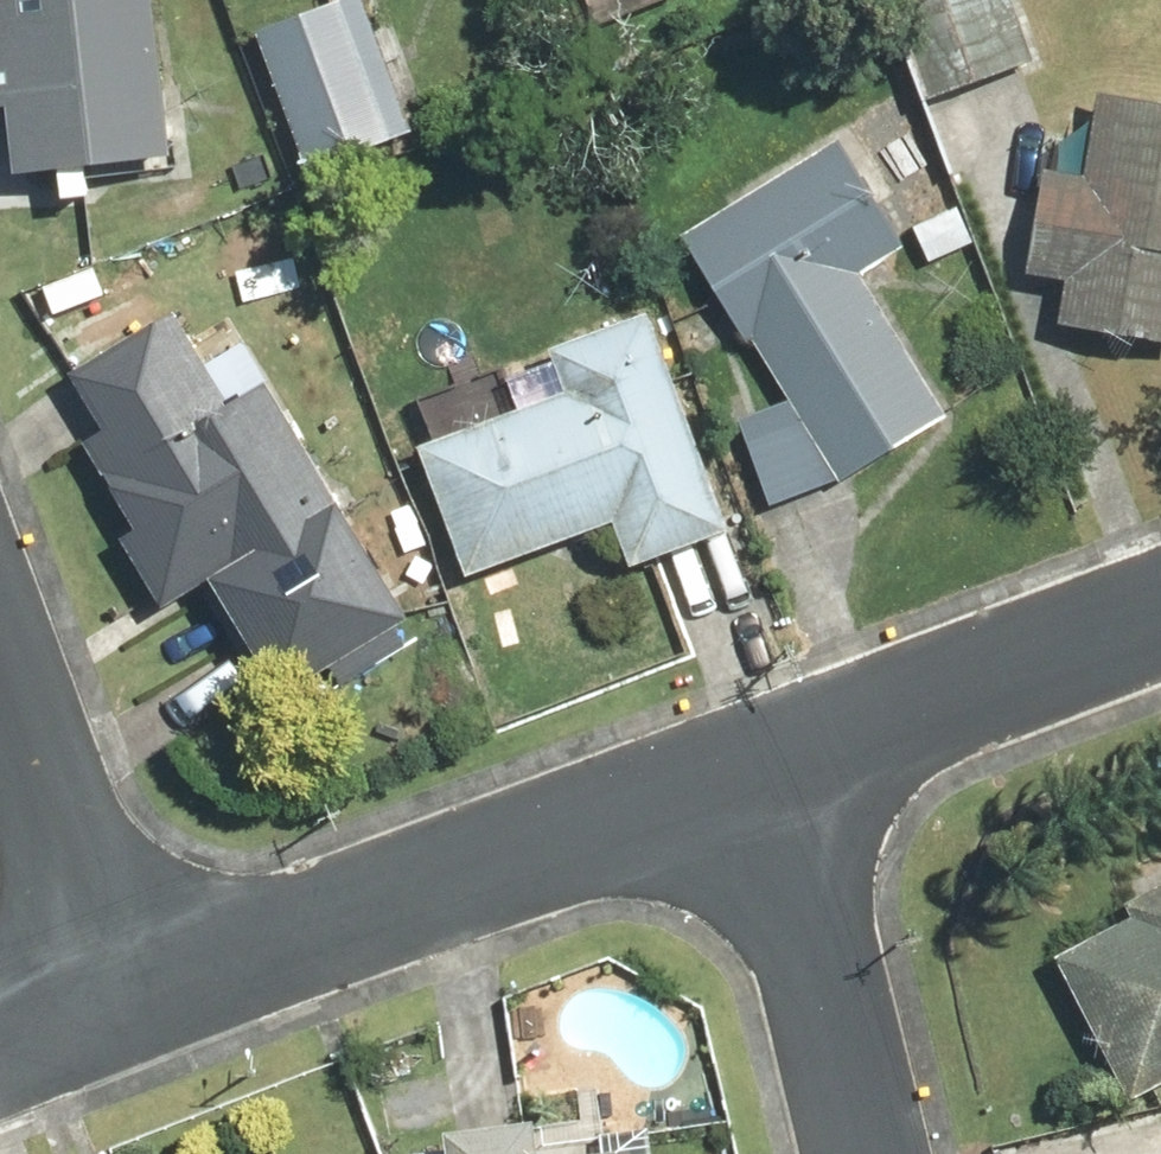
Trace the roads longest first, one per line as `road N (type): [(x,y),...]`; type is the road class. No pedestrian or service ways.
road 1 (residential): [(131,1011),(753,785)]
road 2 (residential): [(753,785),(1160,631)]
road 3 (residential): [(846,1153),(753,785)]
road 4 (residential): [(0,666),(131,1011)]
road 5 (residential): [(0,1061),(131,1011)]

